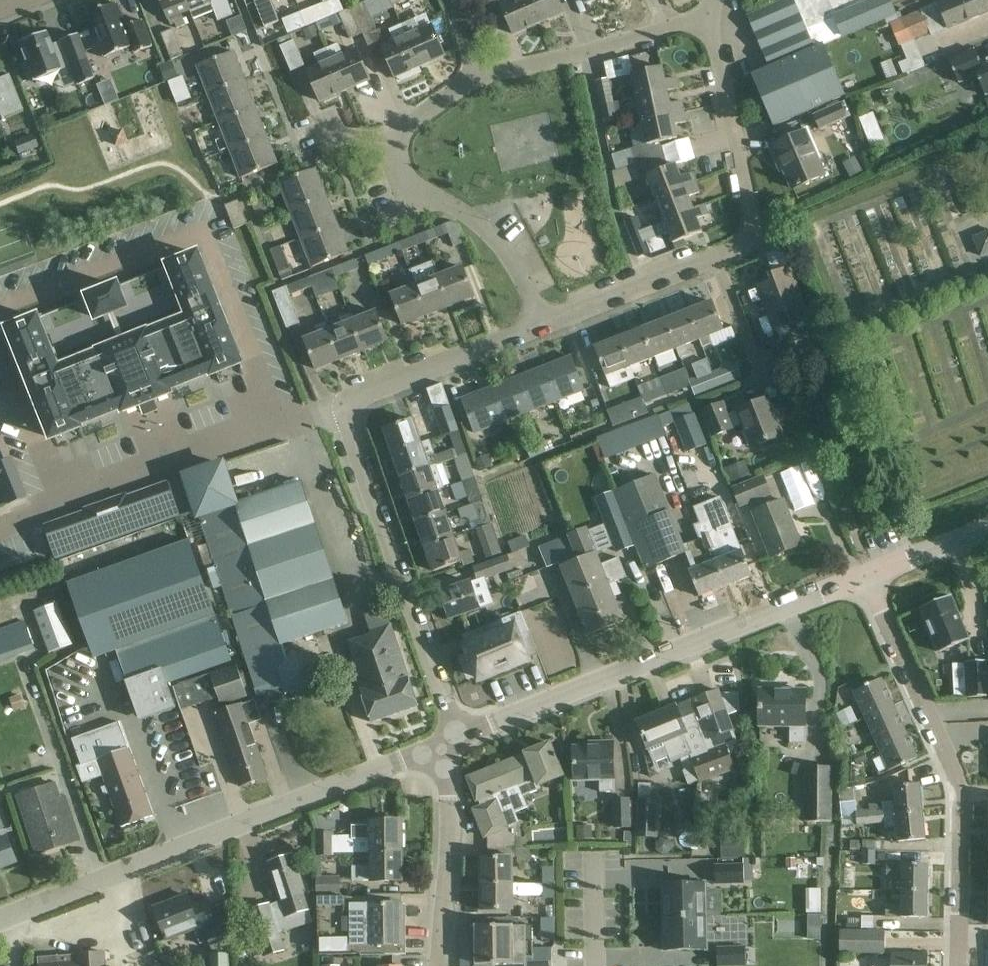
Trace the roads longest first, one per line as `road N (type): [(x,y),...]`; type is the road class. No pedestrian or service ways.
road 1 (unclassified): [(29,911),(456,738)]
road 2 (residential): [(544,324),(715,260),(749,235),(751,203),(708,17)]
road 3 (unclassified): [(456,738),(864,577)]
road 4 (residential): [(960,965),(956,774),(864,577)]
road 5 (residential): [(0,527),(311,414),(354,409)]
road 6 (residential): [(456,738),(353,430),(354,409)]
road 7 (residential): [(544,324),(531,290),(489,236),(403,172),(395,140)]
road 8 (residential): [(478,74),(708,17)]
road 9 (residential): [(440,965),(445,779),(456,738)]
road 10 (residential): [(354,409),(364,395),(544,324)]
road 11 (unclassified): [(864,577),(987,528)]

